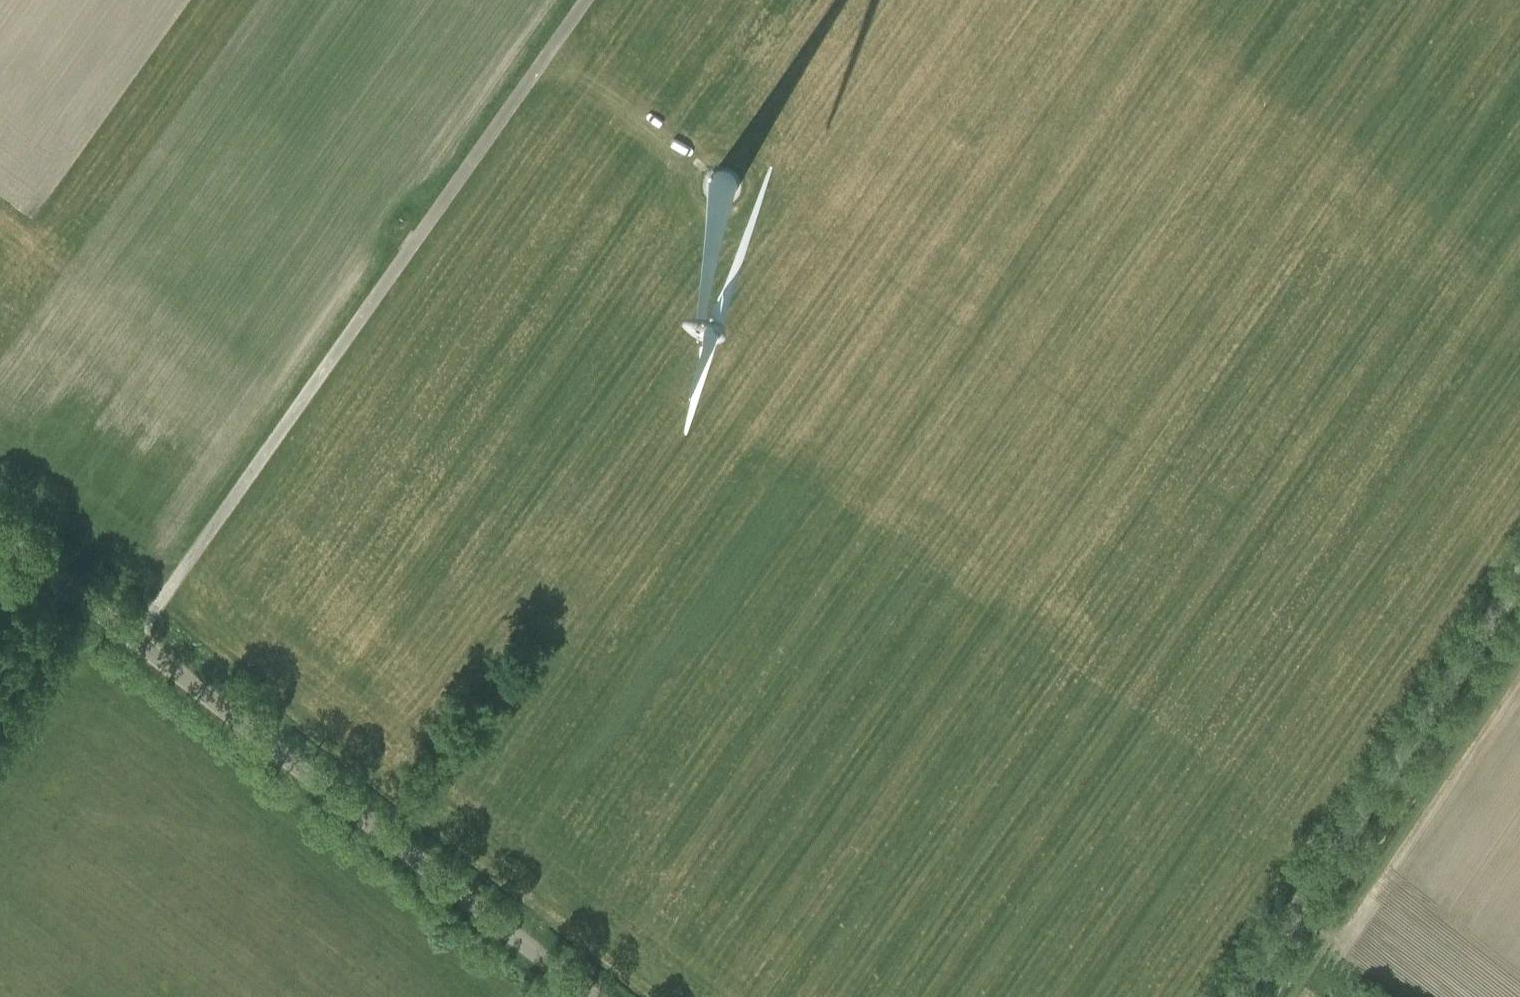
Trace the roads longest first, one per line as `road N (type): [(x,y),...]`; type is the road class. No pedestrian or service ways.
road 1 (unclassified): [(595,996),(0,528)]
road 2 (unclassified): [(1232,996),(1519,573)]

